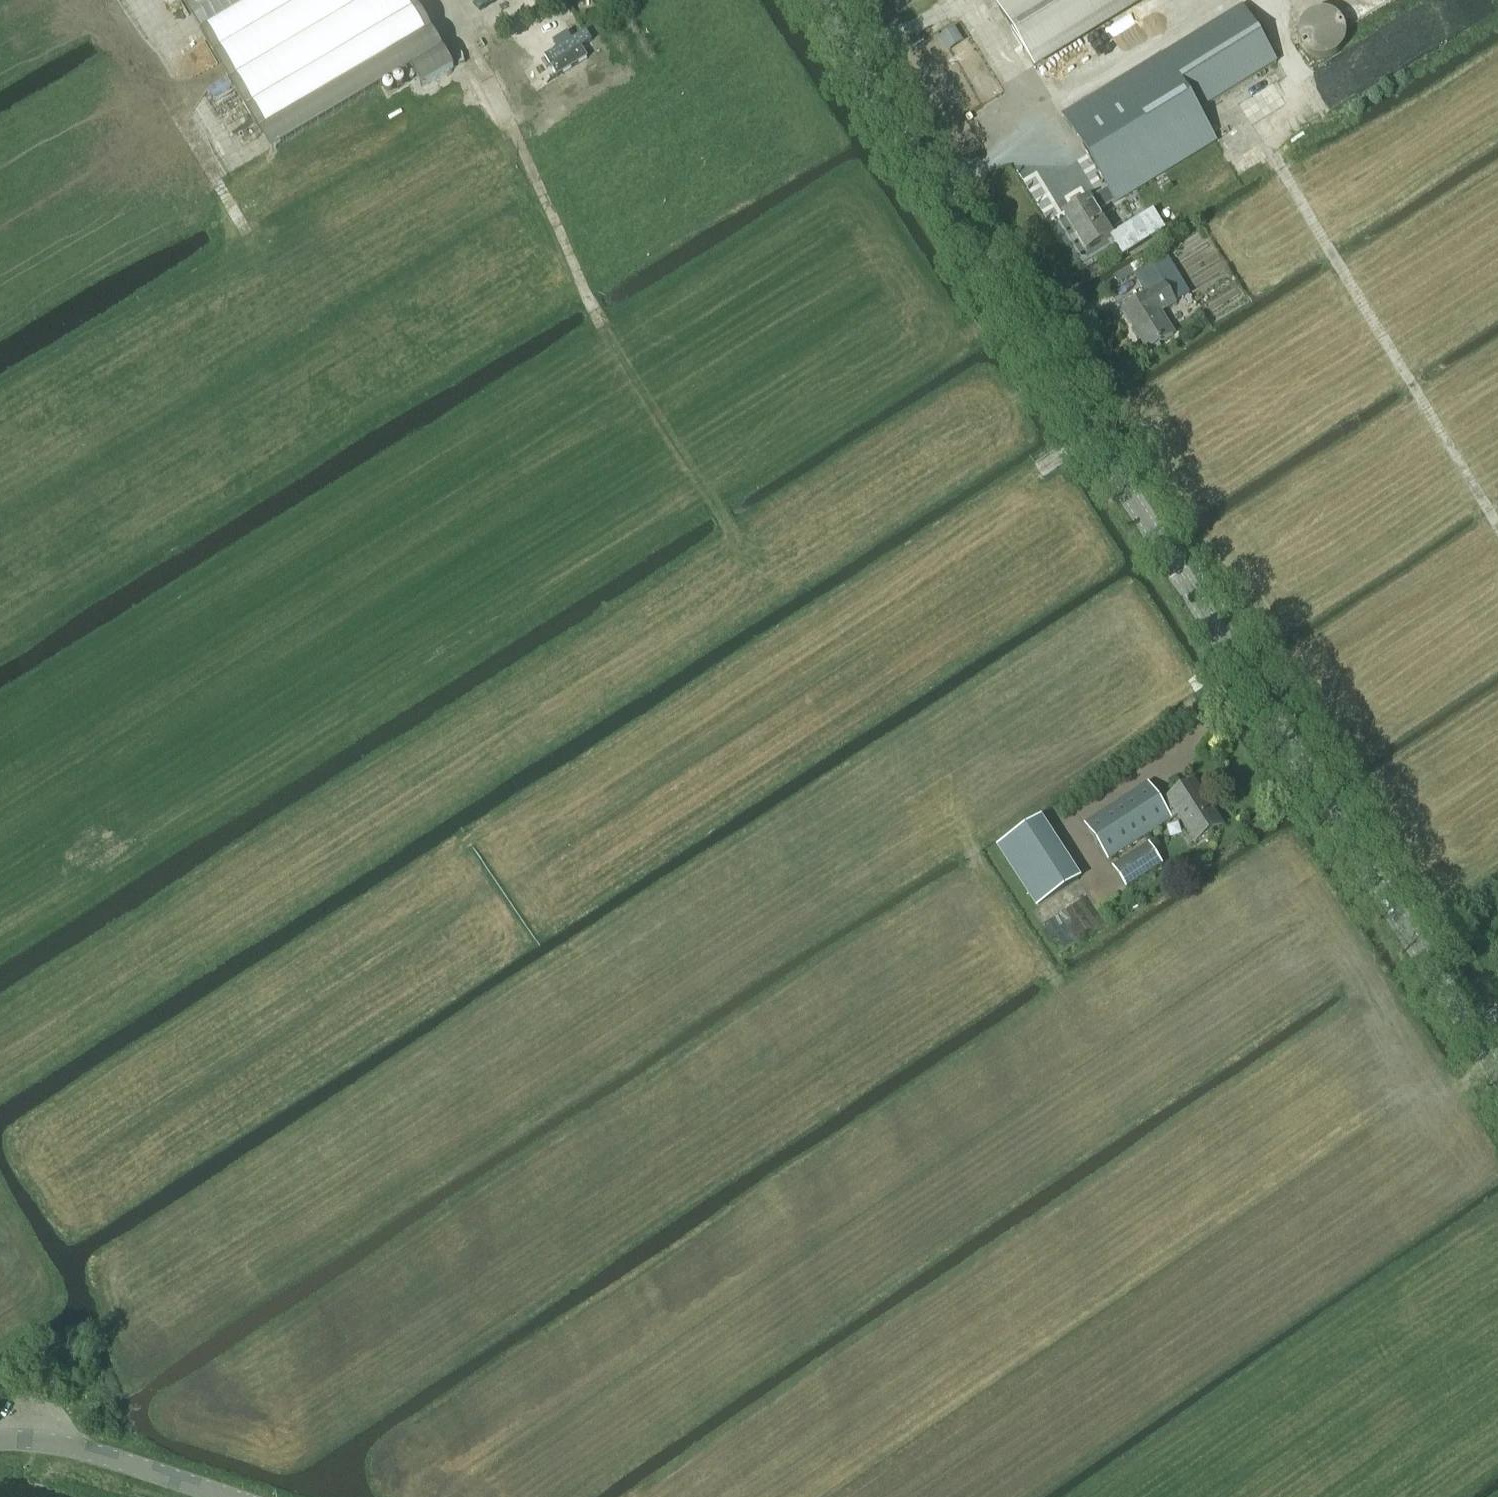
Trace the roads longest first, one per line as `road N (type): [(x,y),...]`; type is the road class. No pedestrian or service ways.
road 1 (unclassified): [(1497,1074),(819,0)]
road 2 (tertiary): [(0,1433),(15,1429),(223,1496)]

